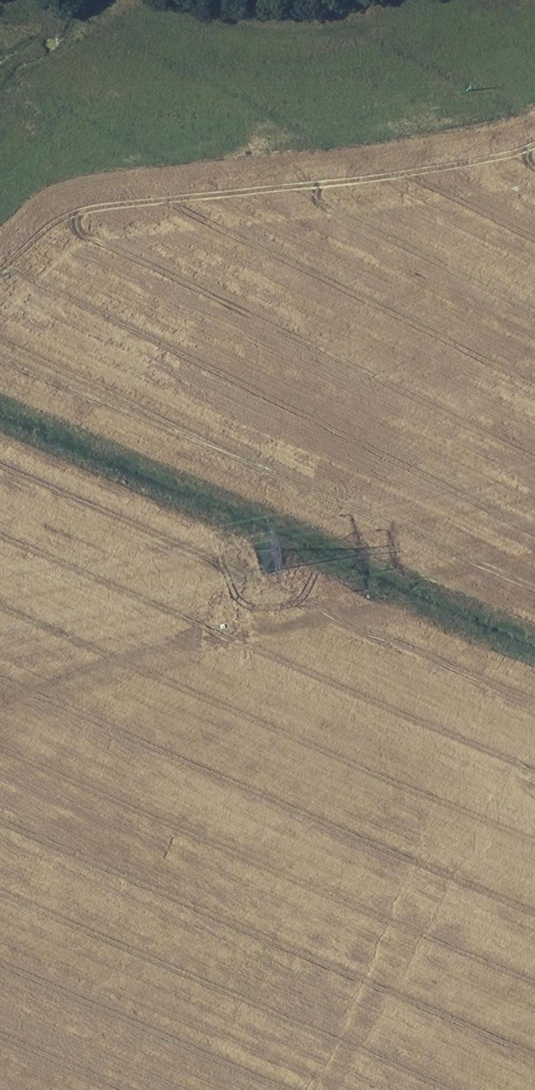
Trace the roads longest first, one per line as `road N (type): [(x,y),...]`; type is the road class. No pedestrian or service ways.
road 1 (track): [(534,658),(0,424)]
road 2 (unknown): [(0,676),(75,630),(534,539)]
road 3 (track): [(164,0),(229,13),(345,10),(384,0)]

